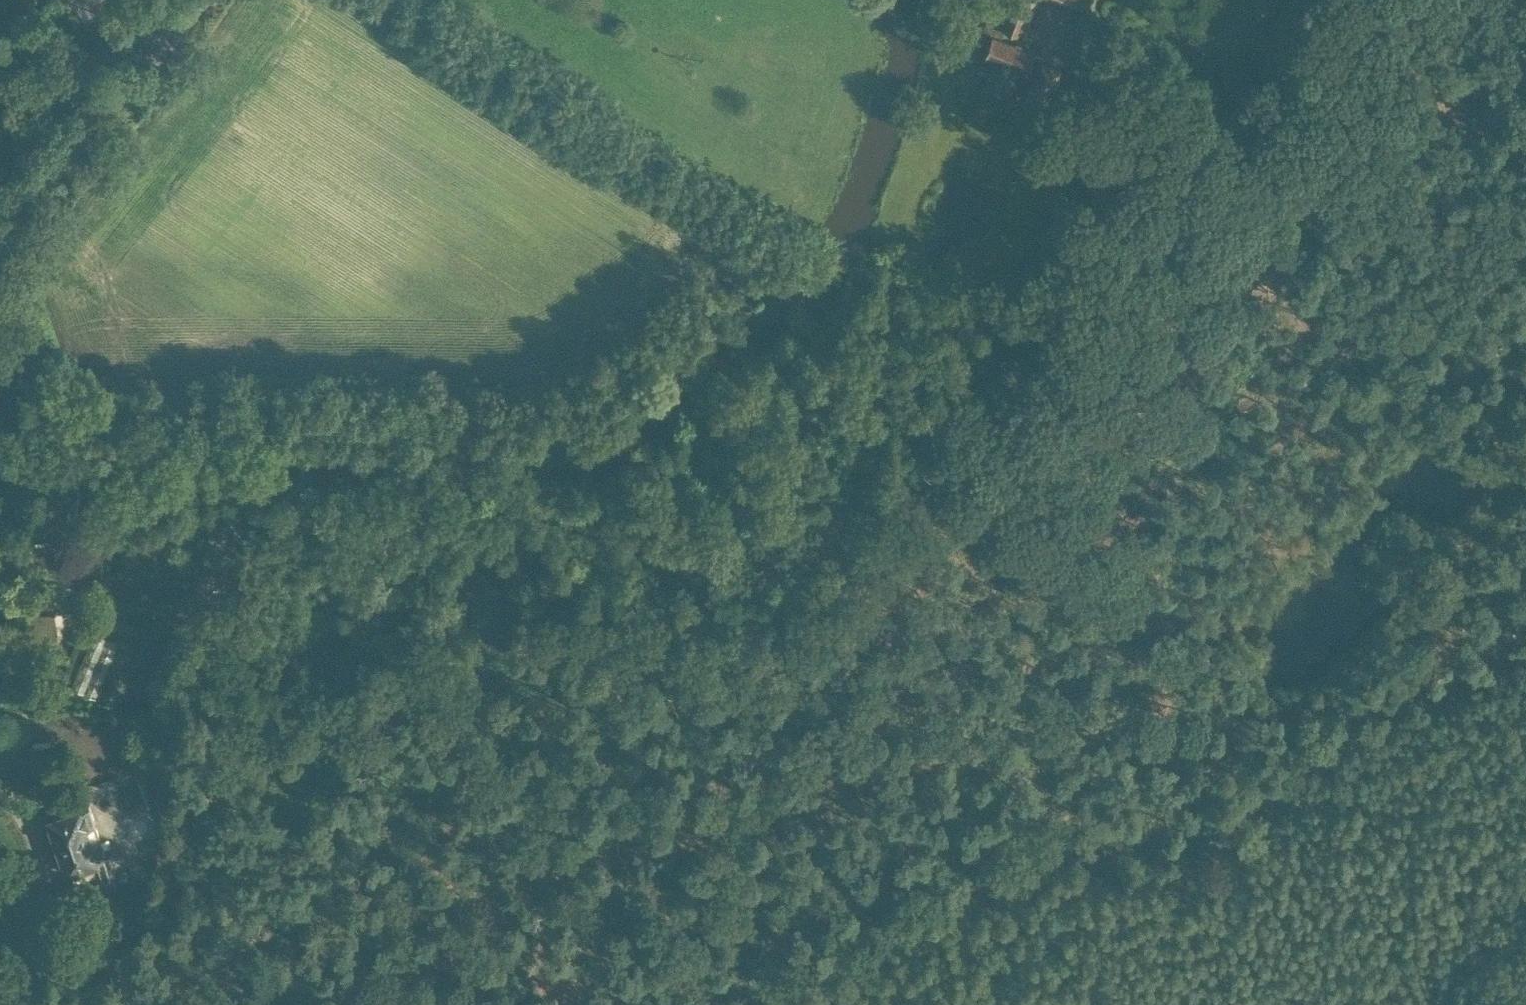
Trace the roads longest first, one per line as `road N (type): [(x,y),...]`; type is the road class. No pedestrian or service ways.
road 1 (tertiary): [(0,236),(201,0)]
road 2 (unclassified): [(165,1004),(47,920)]
road 3 (unclassified): [(47,920),(45,845),(28,822),(0,806)]

